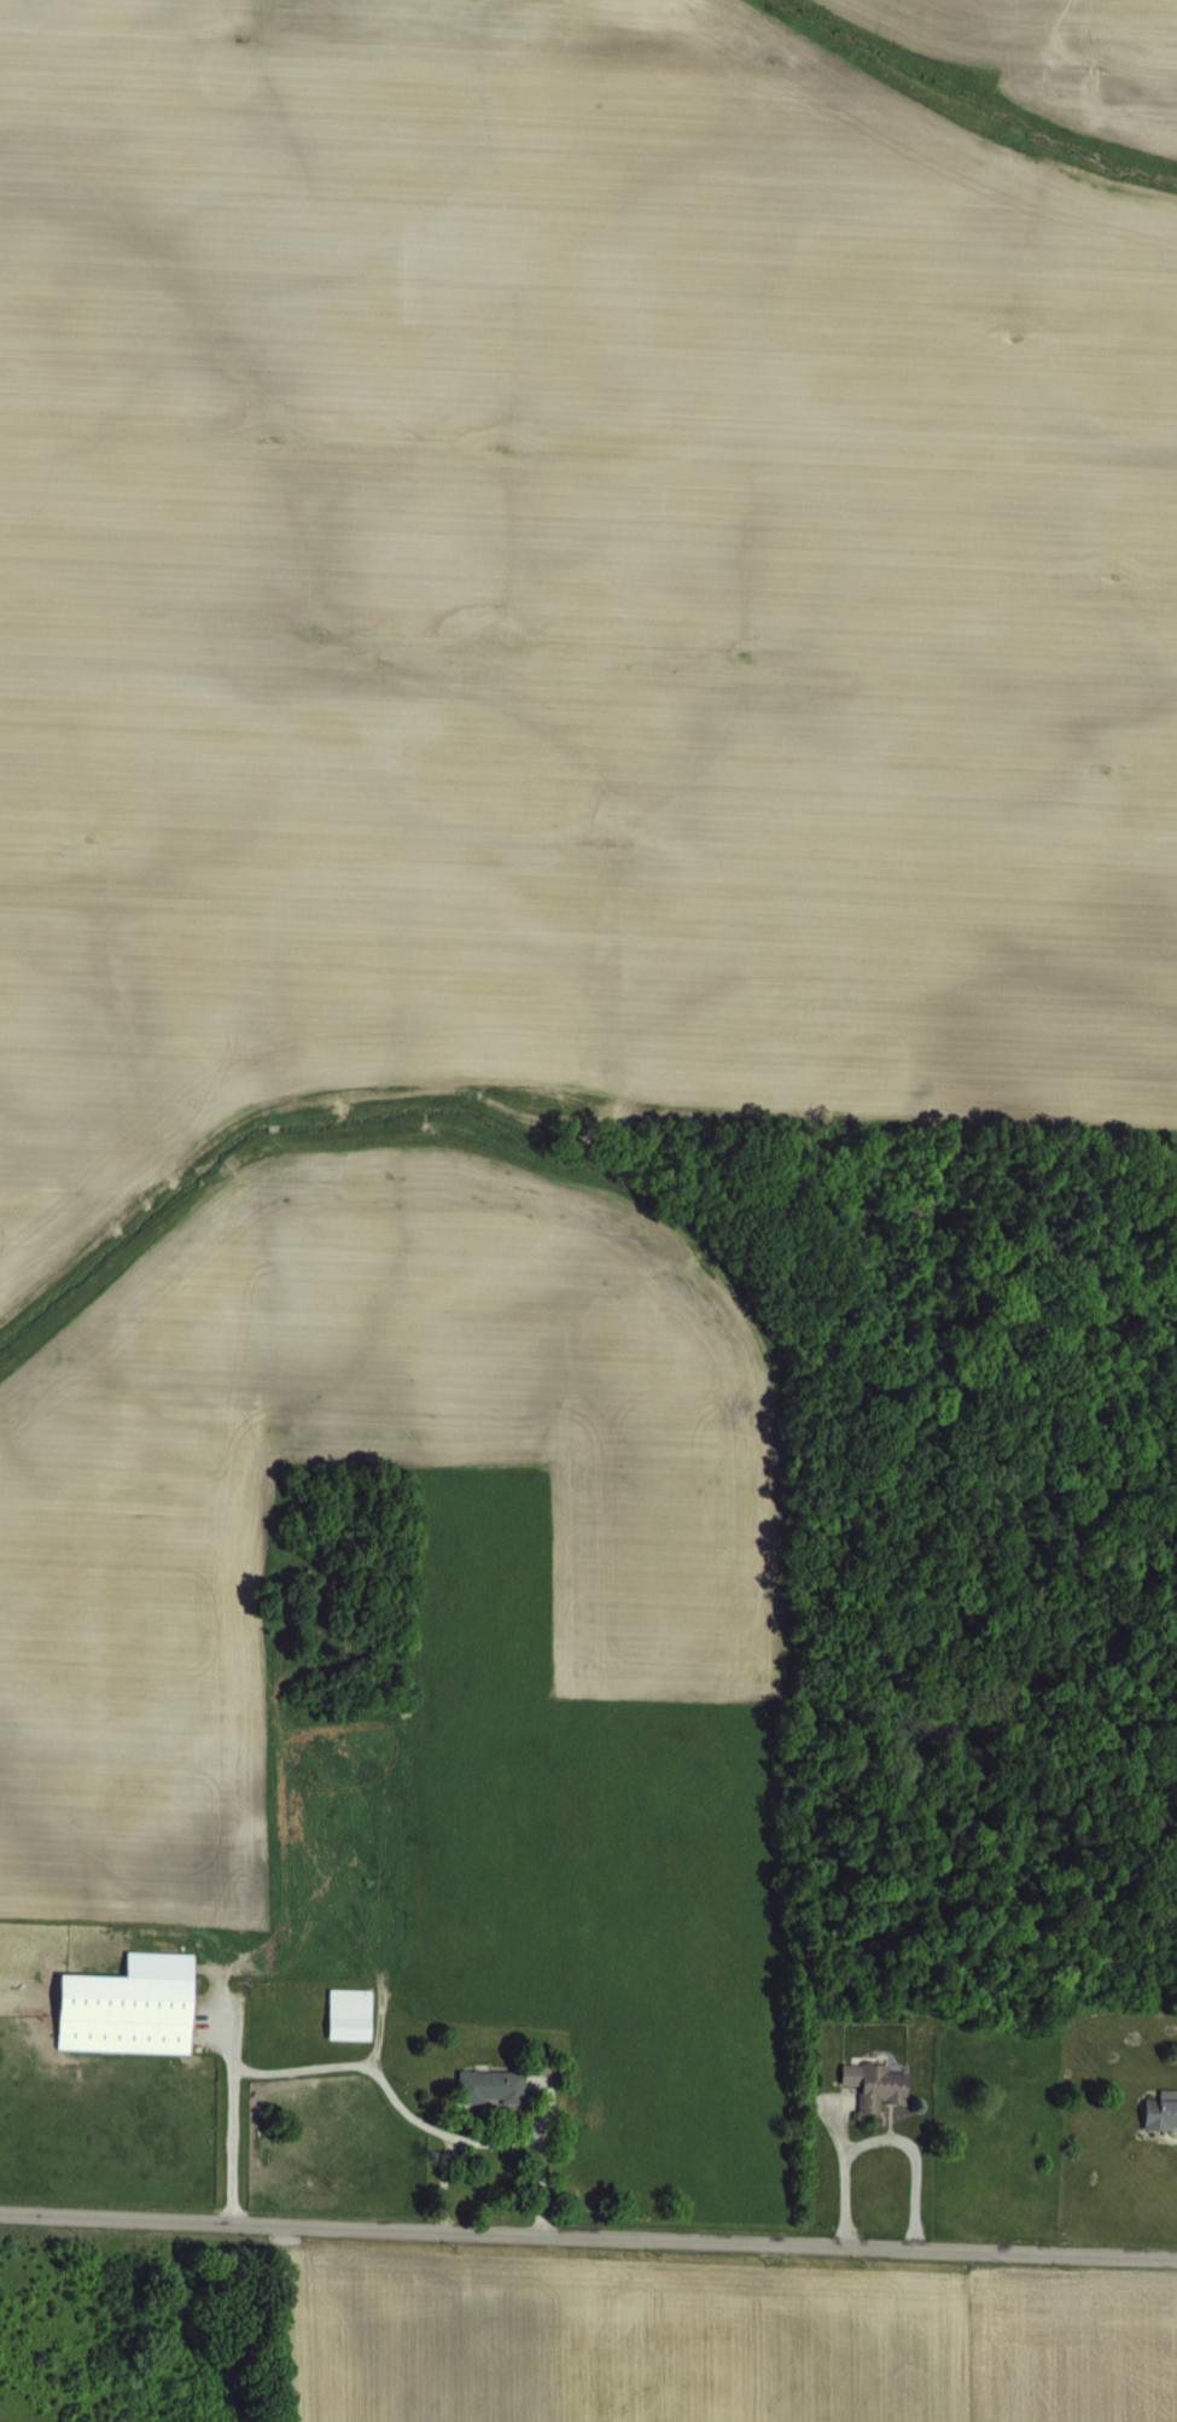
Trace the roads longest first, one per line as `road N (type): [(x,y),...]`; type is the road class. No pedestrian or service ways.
road 1 (tertiary): [(0,2208),(540,2229),(1176,2266)]

